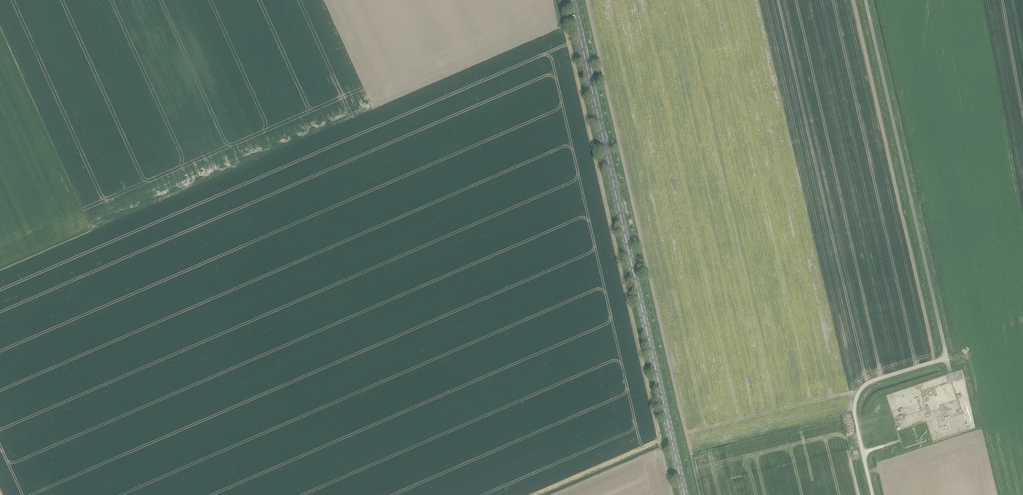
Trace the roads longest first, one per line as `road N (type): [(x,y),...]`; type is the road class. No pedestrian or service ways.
road 1 (unclassified): [(872,494),(853,414),(857,395),(872,382),(946,361),(865,0)]
road 2 (primary): [(683,494),(571,0)]

